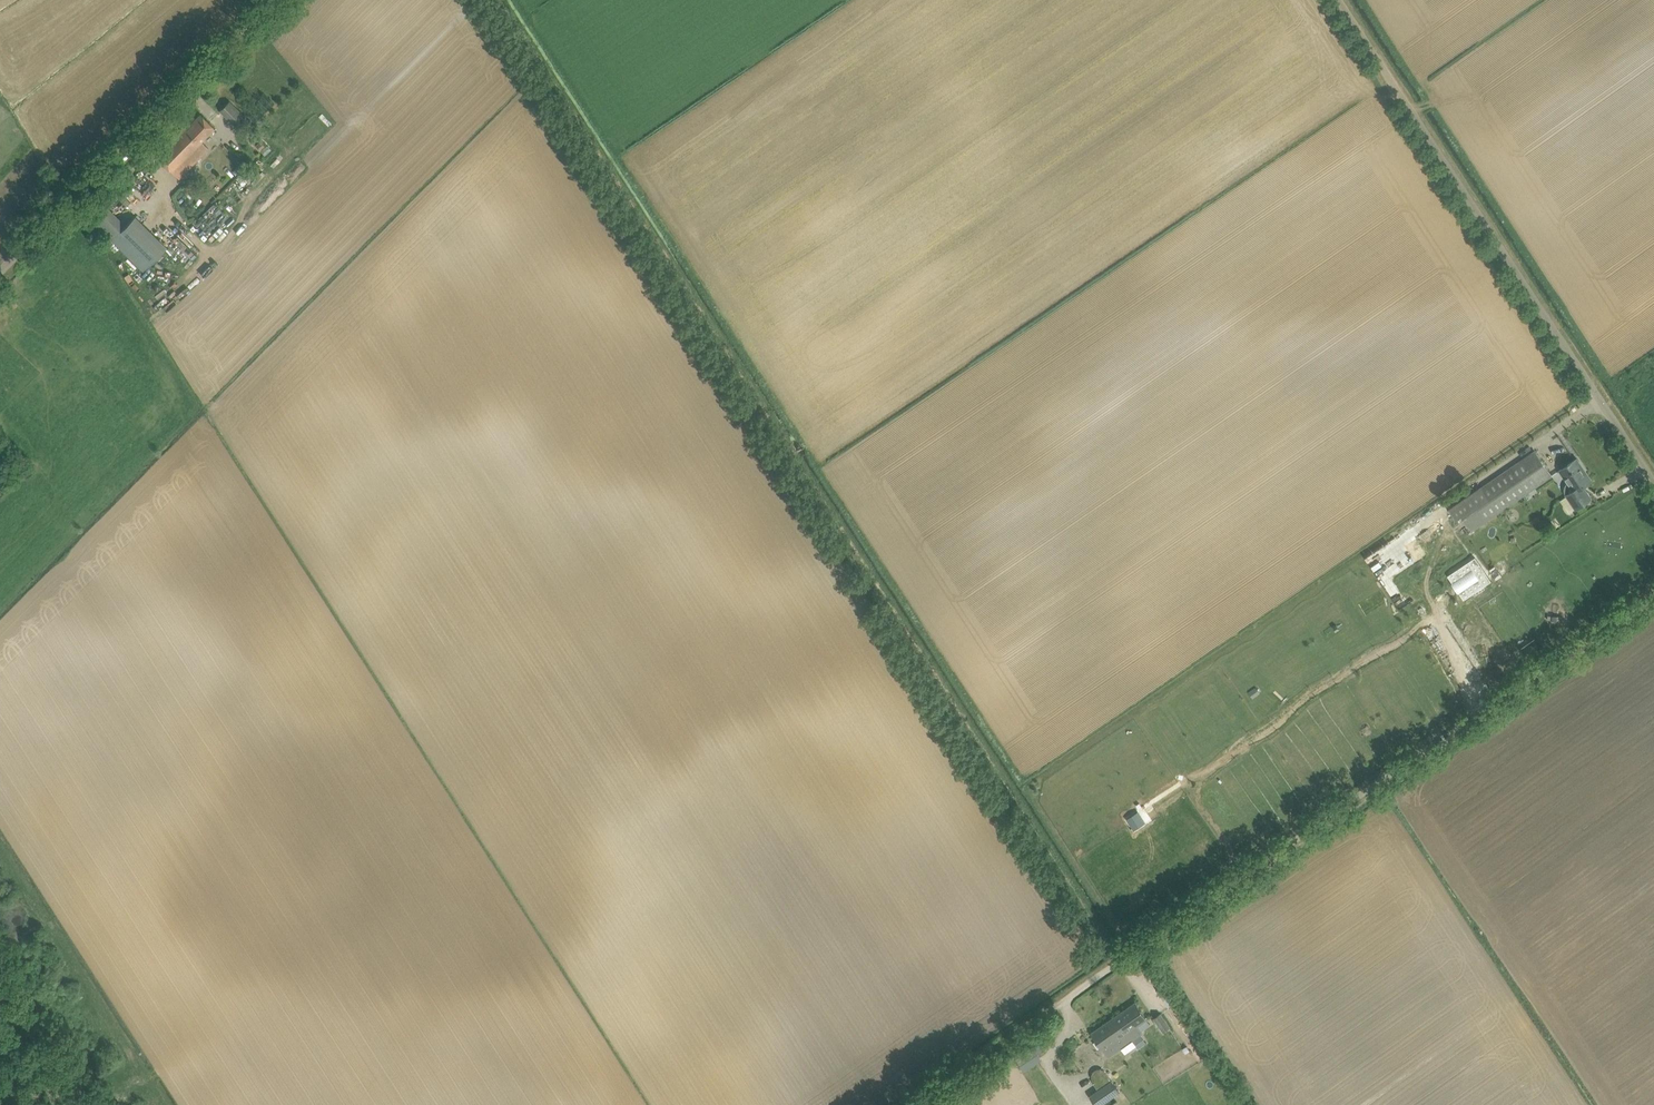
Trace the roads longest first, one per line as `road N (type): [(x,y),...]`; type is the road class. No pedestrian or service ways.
road 1 (unclassified): [(1062,1003),(1653,598)]
road 2 (unclassified): [(1653,502),(1328,0)]
road 3 (unclassified): [(0,273),(272,0)]
road 4 (track): [(0,970),(87,1104)]

